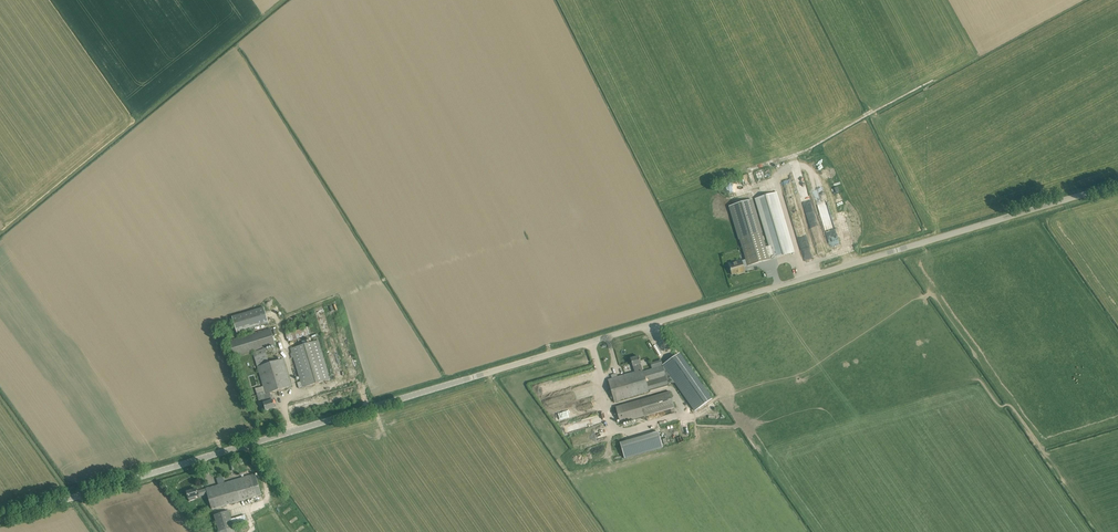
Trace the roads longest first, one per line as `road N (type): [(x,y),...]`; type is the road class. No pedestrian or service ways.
road 1 (unclassified): [(0,520),(1117,185)]

